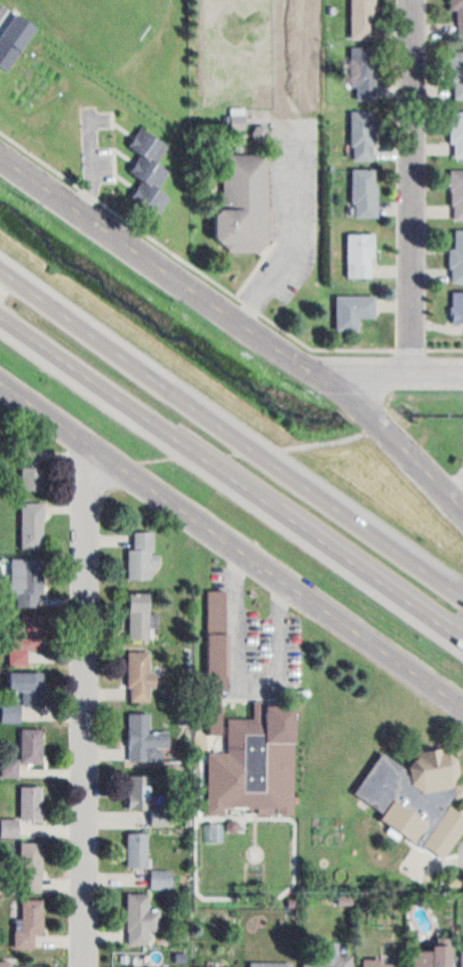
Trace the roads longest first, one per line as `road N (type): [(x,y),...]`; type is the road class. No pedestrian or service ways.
road 1 (trunk): [(462,597),(0,268)]
road 2 (residential): [(85,966),(87,441)]
road 3 (residential): [(462,705),(87,441)]
road 4 (residential): [(316,375),(0,154)]
road 5 (residential): [(410,374),(412,0)]
road 6 (trunk): [(0,314),(276,508)]
road 7 (trunk): [(276,508),(462,638)]
road 8 (residential): [(462,509),(316,375)]
road 9 (residential): [(462,375),(316,375)]

